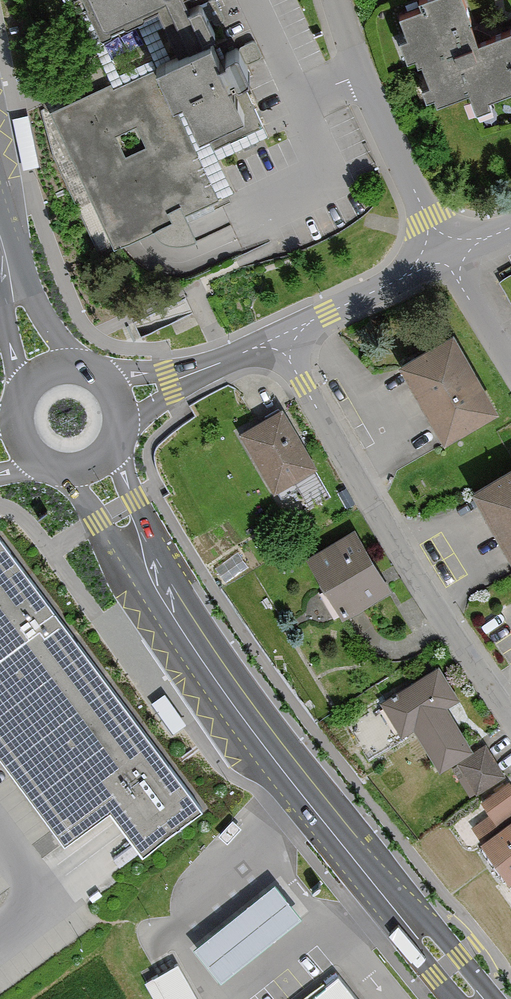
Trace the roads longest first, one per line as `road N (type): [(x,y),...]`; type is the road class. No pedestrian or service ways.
road 1 (secondary): [(474,998),(247,721),(91,464)]
road 2 (residential): [(281,340),(379,522),(510,719)]
road 3 (residential): [(451,258),(384,120),(346,0)]
road 4 (residential): [(451,258),(281,340)]
road 5 (residential): [(281,340),(117,404)]
road 6 (secondary): [(50,372),(0,240)]

